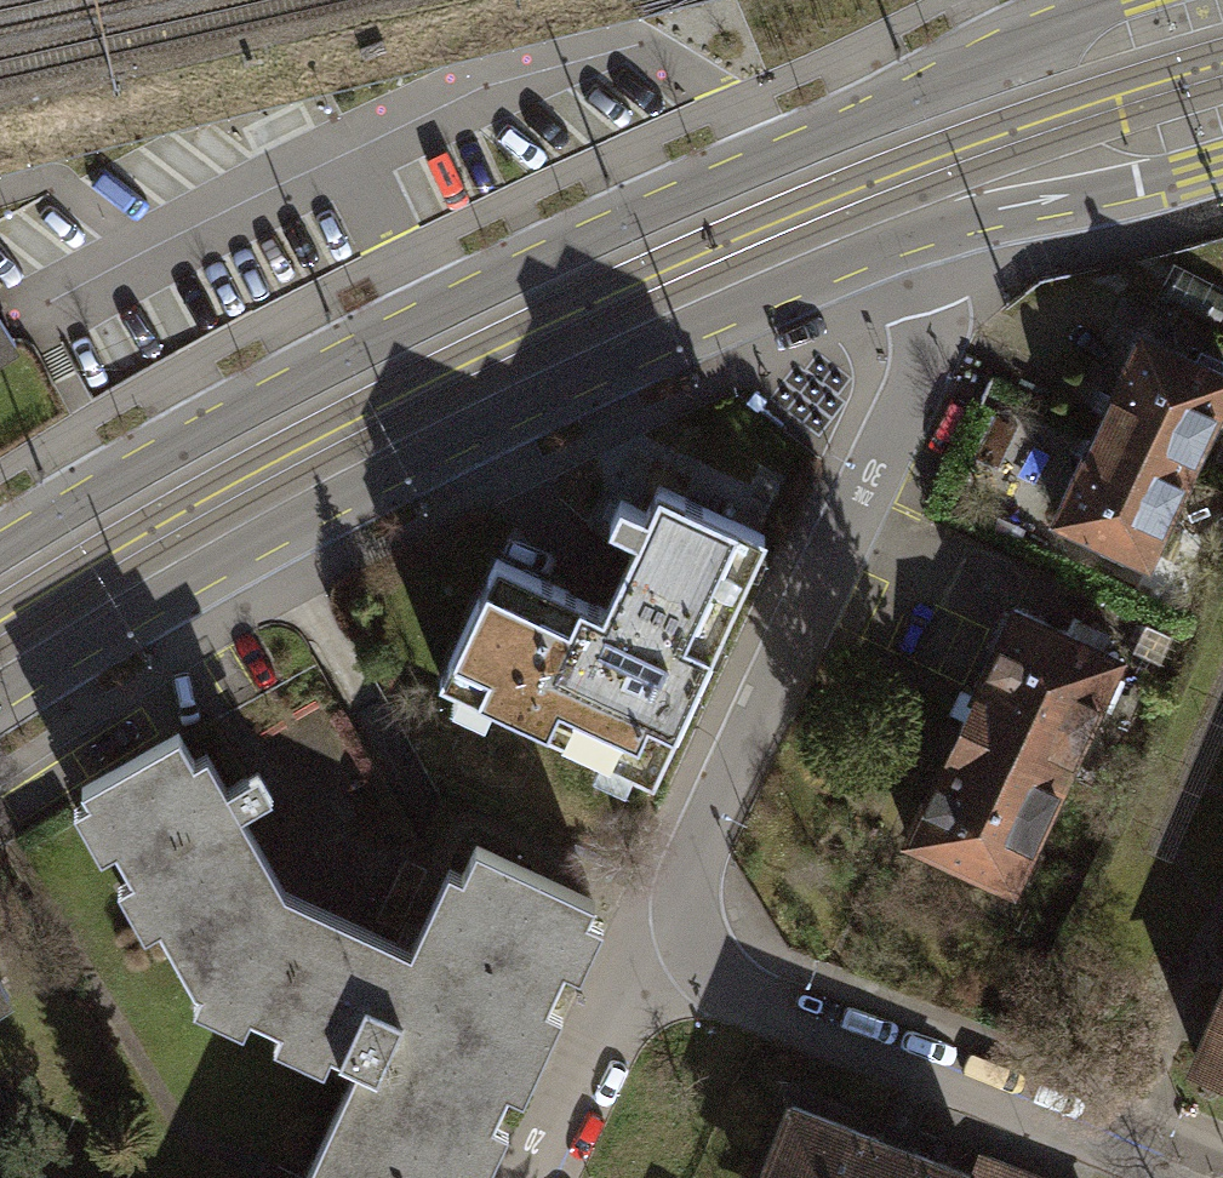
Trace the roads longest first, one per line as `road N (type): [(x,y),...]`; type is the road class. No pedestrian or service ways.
road 1 (tertiary): [(1104,0),(875,119),(426,315),(144,464),(0,552)]
road 2 (tertiary): [(0,695),(400,469),(675,337),(893,244)]
road 3 (residential): [(893,244),(916,298),(918,363),(903,410),(685,877),(685,936)]
road 4 (residential): [(685,936),(721,992),(1180,1177)]
road 5 (tertiary): [(893,244),(947,224),(1222,166)]
road 6 (residential): [(685,936),(626,966),(529,1177)]

